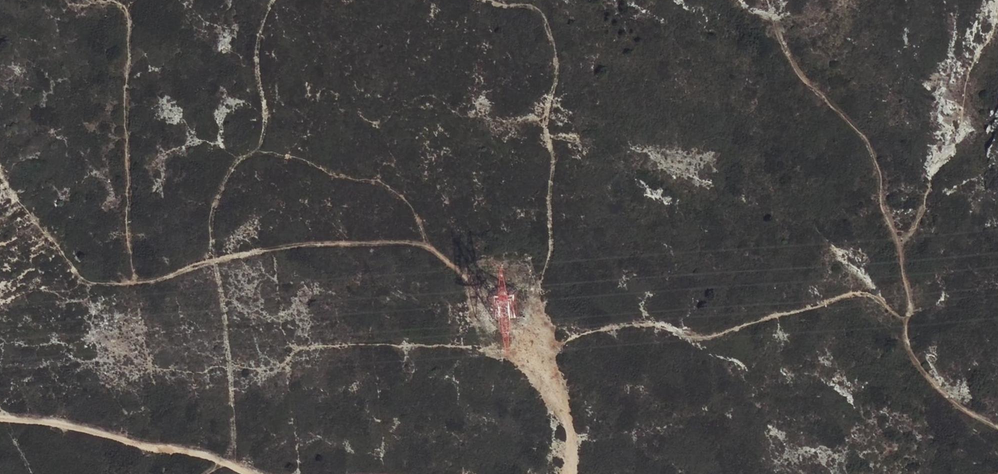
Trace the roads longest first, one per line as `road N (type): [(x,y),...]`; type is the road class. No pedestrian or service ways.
road 1 (track): [(769,0),(772,23),(816,91),(874,141),(915,358),(997,429)]
road 2 (track): [(0,423),(50,423),(256,473)]

